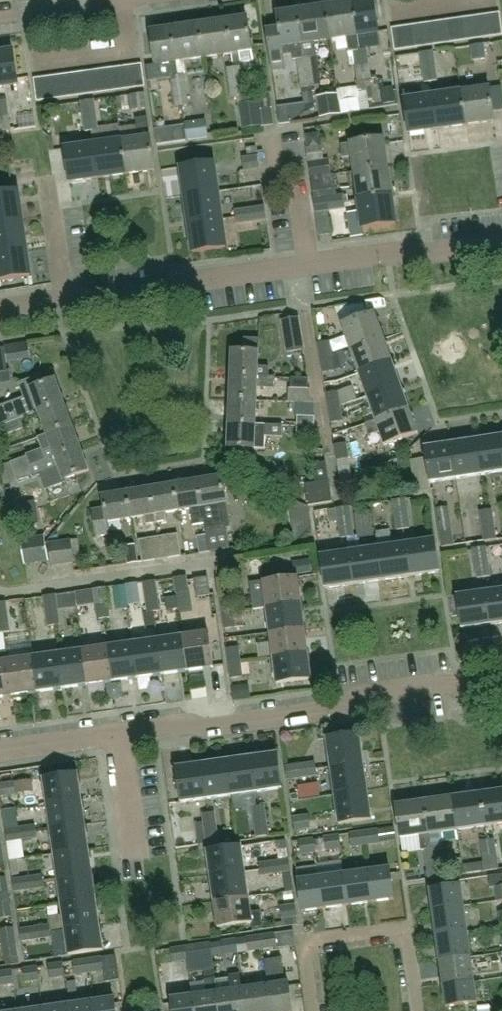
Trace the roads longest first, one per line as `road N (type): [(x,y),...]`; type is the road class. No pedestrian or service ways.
road 1 (residential): [(115,738),(501,683)]
road 2 (residential): [(64,301),(303,263)]
road 3 (residential): [(417,1010),(407,935),(308,949),(317,1010)]
road 4 (residential): [(303,263),(501,238)]
road 5 (residential): [(284,138),(303,263)]
road 6 (residential): [(64,301),(46,182)]

